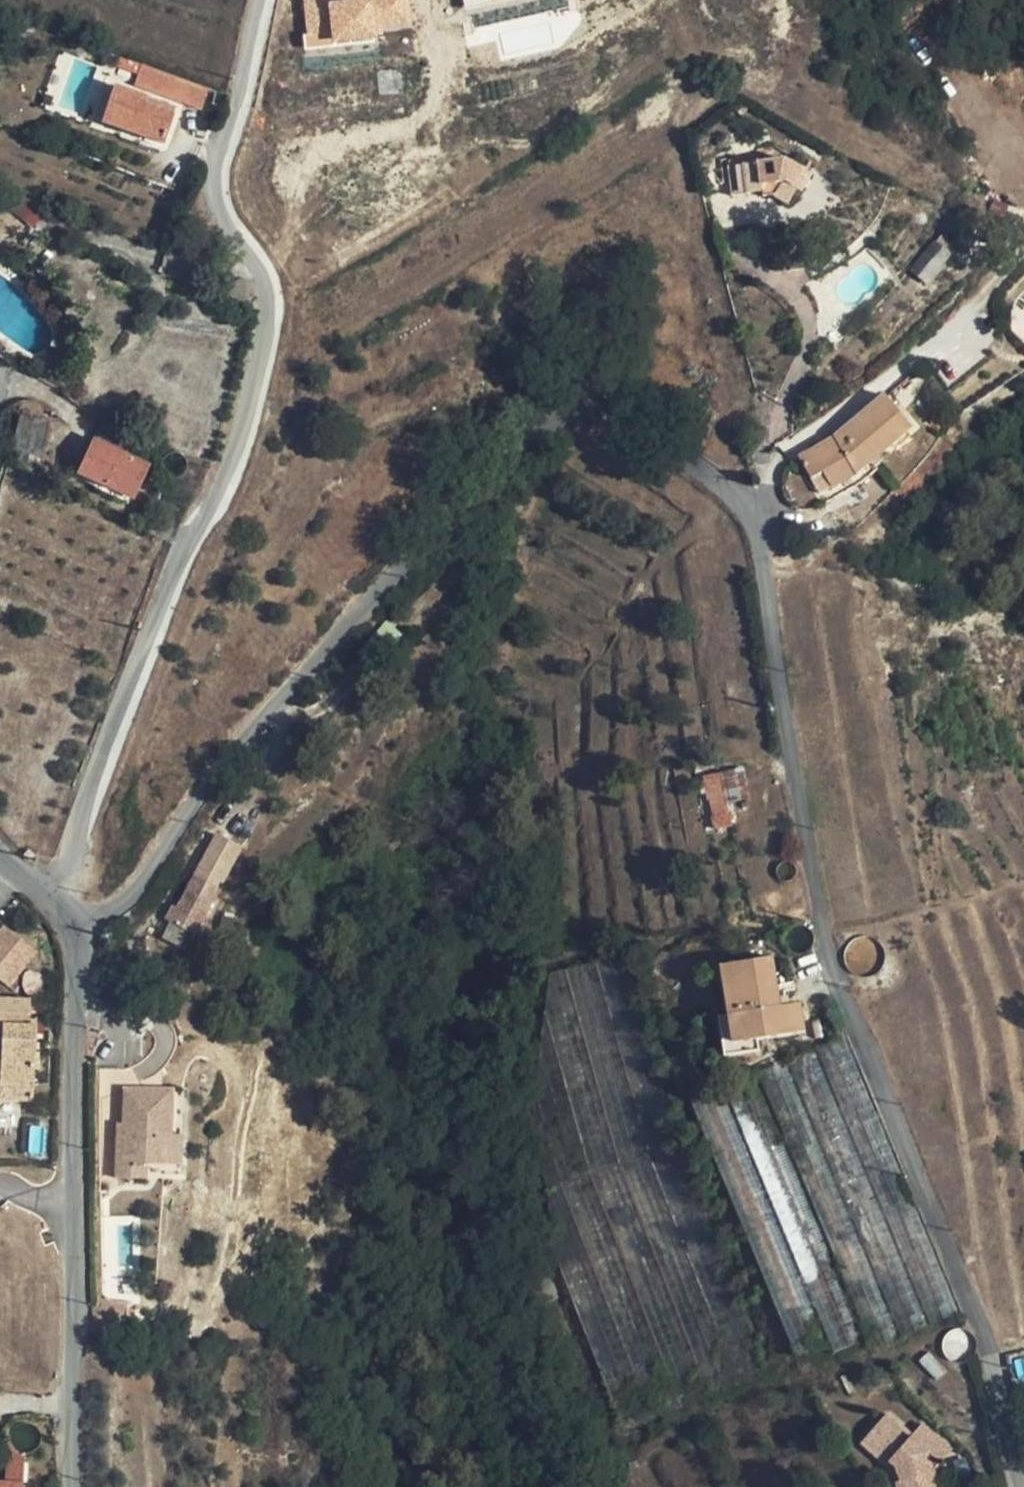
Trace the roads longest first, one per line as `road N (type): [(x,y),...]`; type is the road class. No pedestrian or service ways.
road 1 (residential): [(82,928),(137,889),(309,672),(491,472),(545,426),(599,413),(660,440),(729,487),(758,524),(823,923),(849,1011),(986,1337),(1021,1486)]
road 2 (residential): [(263,0),(218,196),(260,270),(267,303),(253,388),(216,499),(175,565),(50,909)]
road 3 (residential): [(82,928),(69,1159),(69,1486)]

